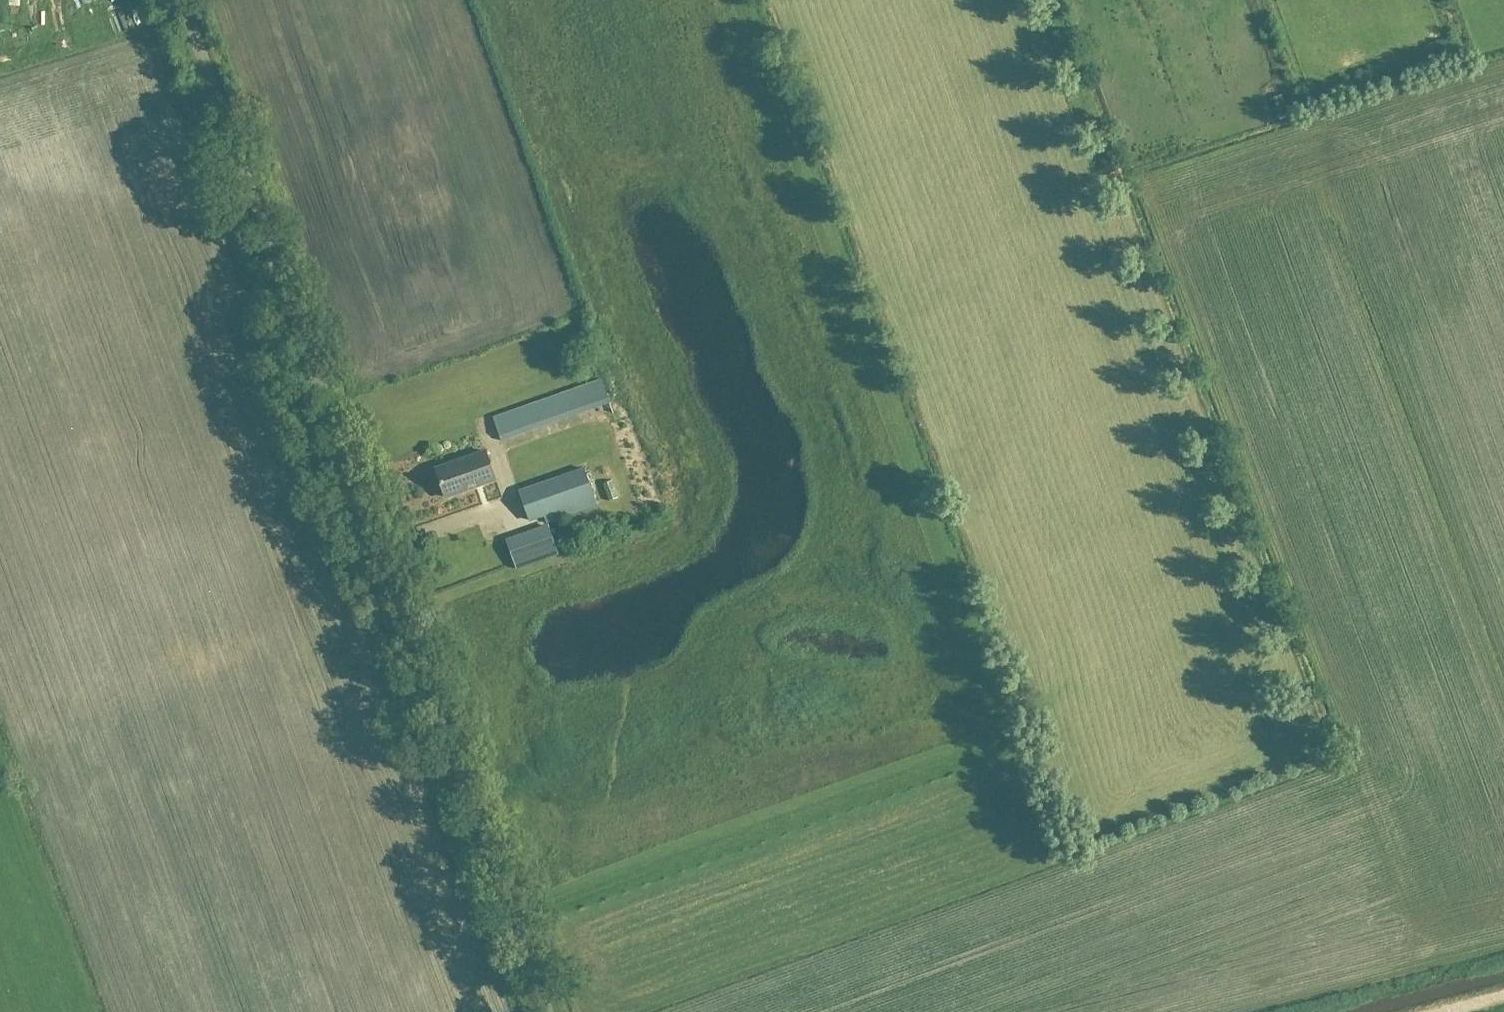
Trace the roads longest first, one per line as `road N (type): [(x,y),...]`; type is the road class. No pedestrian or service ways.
road 1 (unclassified): [(543,1011),(179,0)]

